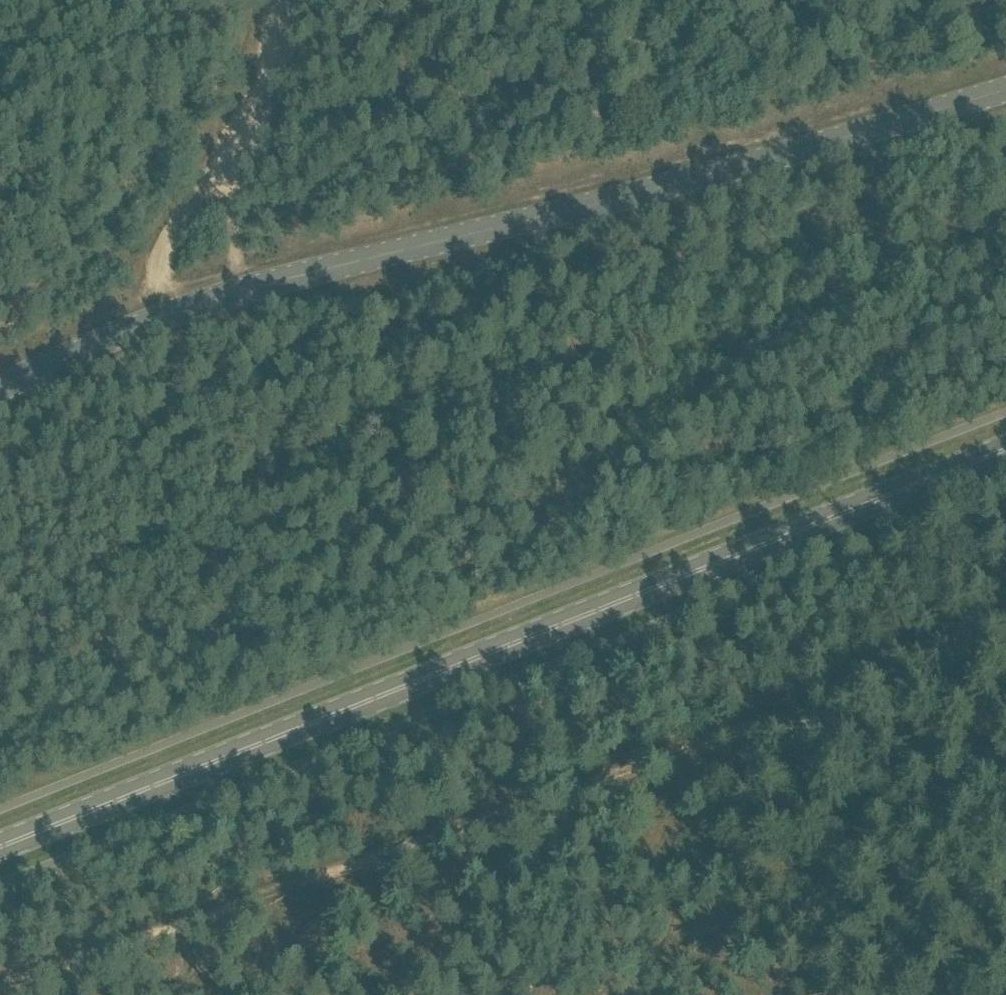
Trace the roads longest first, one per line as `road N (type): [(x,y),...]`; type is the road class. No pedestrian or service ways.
road 1 (primary): [(0,846),(1005,449)]
road 2 (track): [(283,0),(233,148),(164,259),(151,319)]

